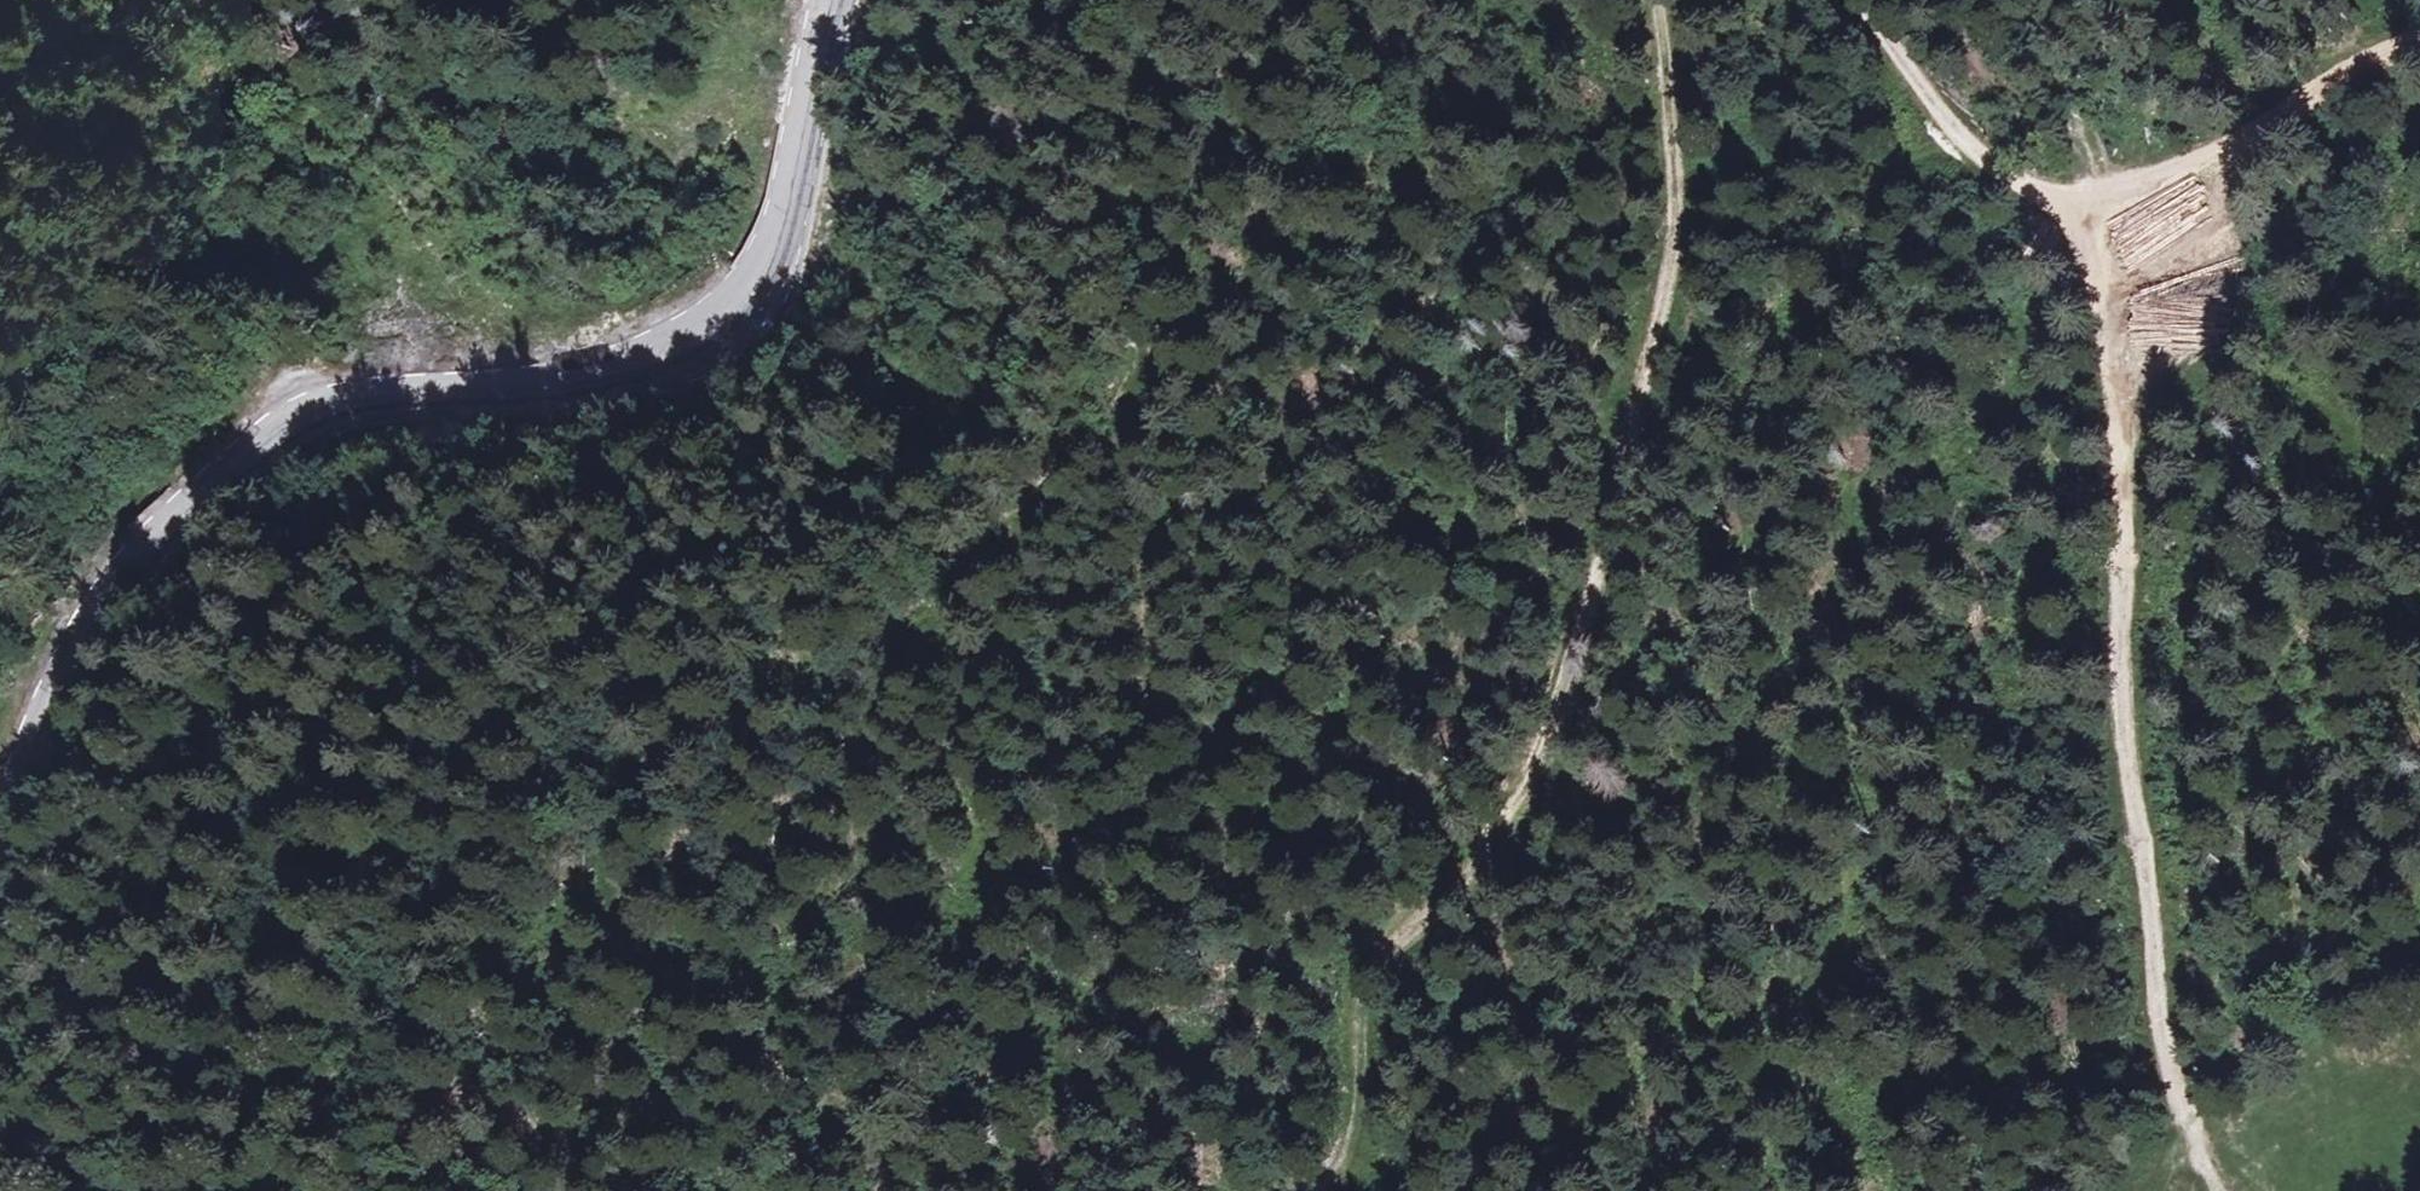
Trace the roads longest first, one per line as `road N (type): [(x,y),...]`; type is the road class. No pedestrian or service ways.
road 1 (secondary): [(0,816),(11,765),(67,637),(131,548),(214,475),(316,417),(591,387),(655,371),(739,312),(772,269),(793,216),(835,0)]
road 2 (track): [(1842,0),(1947,151),(2035,190),(2090,234),(2121,325),(2128,586),(2113,682),(2158,1022),(2188,1133)]
road 3 (track): [(2090,234),(2374,53),(2419,33)]

